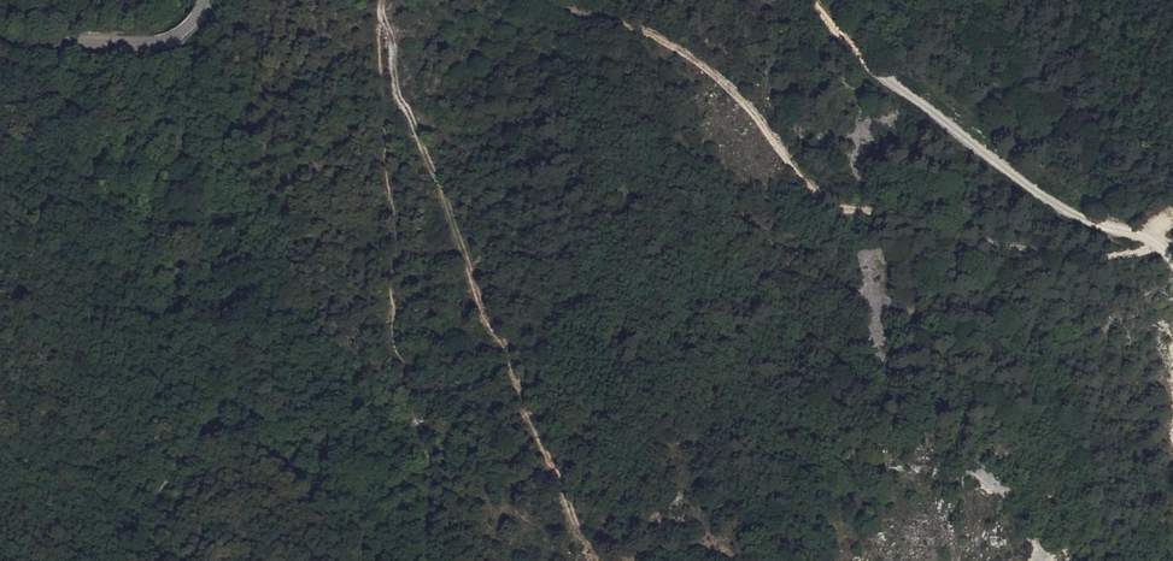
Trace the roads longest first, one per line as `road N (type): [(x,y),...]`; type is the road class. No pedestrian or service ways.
road 1 (track): [(1155,247),(1070,259),(939,216),(844,208),(814,191),(711,69),(647,34),(548,0)]
road 2 (track): [(384,22),(399,102),(433,169),(477,302),(601,560)]
road 3 (track): [(808,0),(885,79),(1028,185),(1084,219),(1155,247),(1172,266)]
road 4 (tertiary): [(0,34),(154,45),(194,21),(207,0)]

